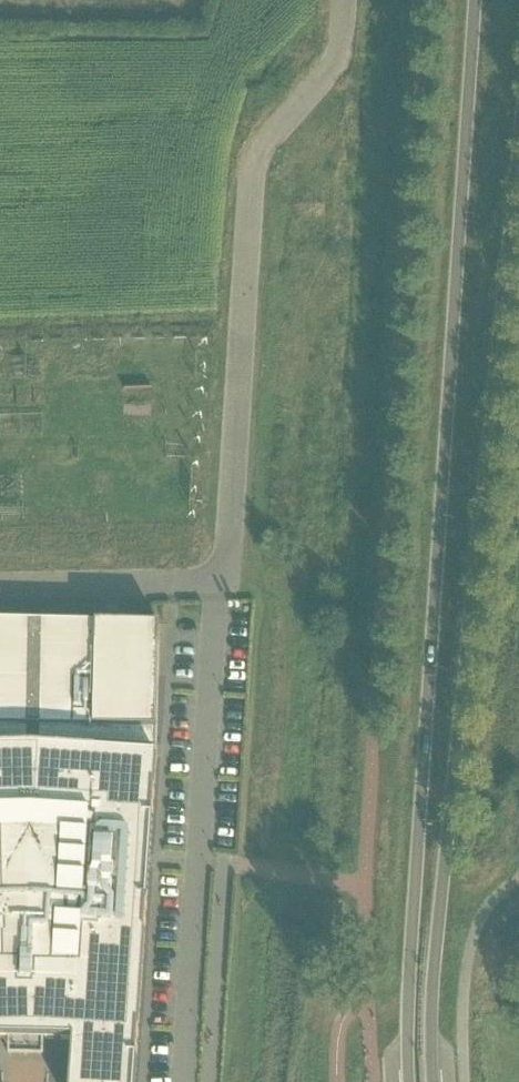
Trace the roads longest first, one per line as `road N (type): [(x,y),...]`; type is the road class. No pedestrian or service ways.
road 1 (secondary): [(474,0),(408,974),(411,1081)]
road 2 (secondary): [(436,1081),(434,984),(518,152)]
road 3 (unclassified): [(343,0),(329,68),(256,161),(229,579),(0,583)]

